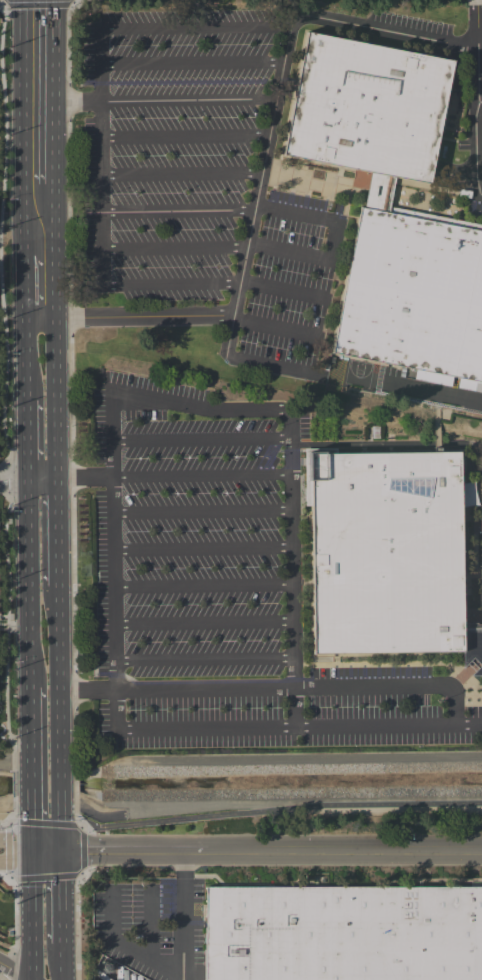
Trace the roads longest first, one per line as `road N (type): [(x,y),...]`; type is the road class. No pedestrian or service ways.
road 1 (secondary): [(63,850),(55,333),(43,317)]
road 2 (residential): [(481,846),(35,850)]
road 3 (secondary): [(28,481),(32,687)]
road 4 (secondary): [(42,0),(39,199)]
road 5 (secondary): [(43,317),(26,332),(28,481)]
road 6 (secondary): [(32,687),(35,850)]
road 7 (secondary): [(35,850),(34,979)]
road 8 (secondary): [(63,979),(63,850)]

